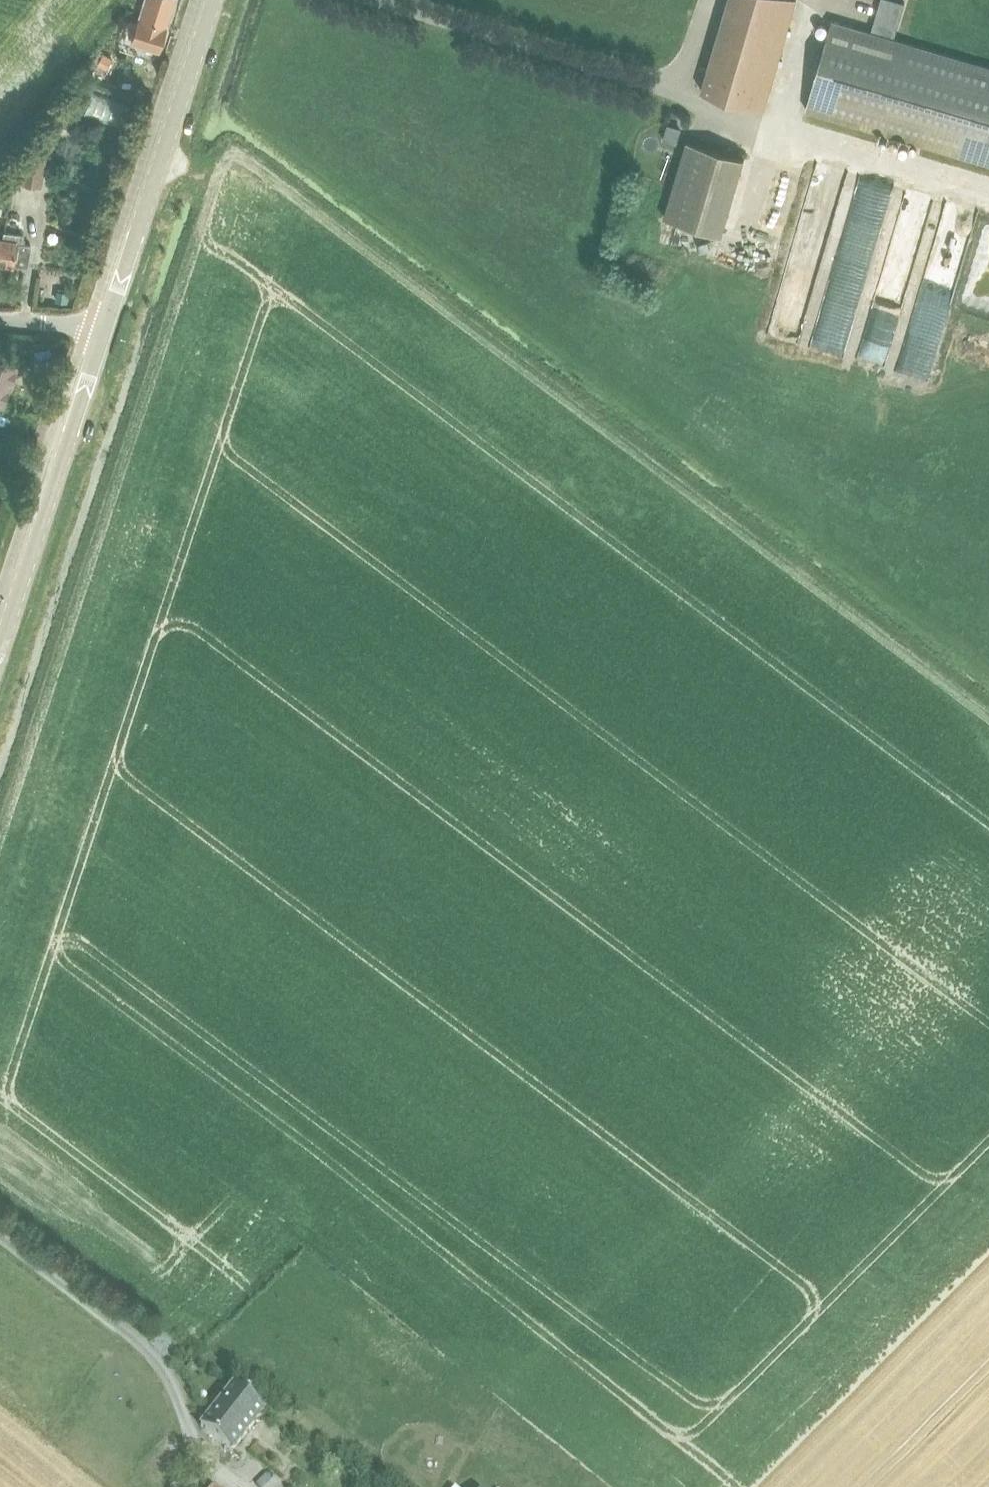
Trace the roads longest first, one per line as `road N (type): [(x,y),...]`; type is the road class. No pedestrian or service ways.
road 1 (tertiary): [(102,333),(209,0)]
road 2 (tertiary): [(0,640),(102,333)]

